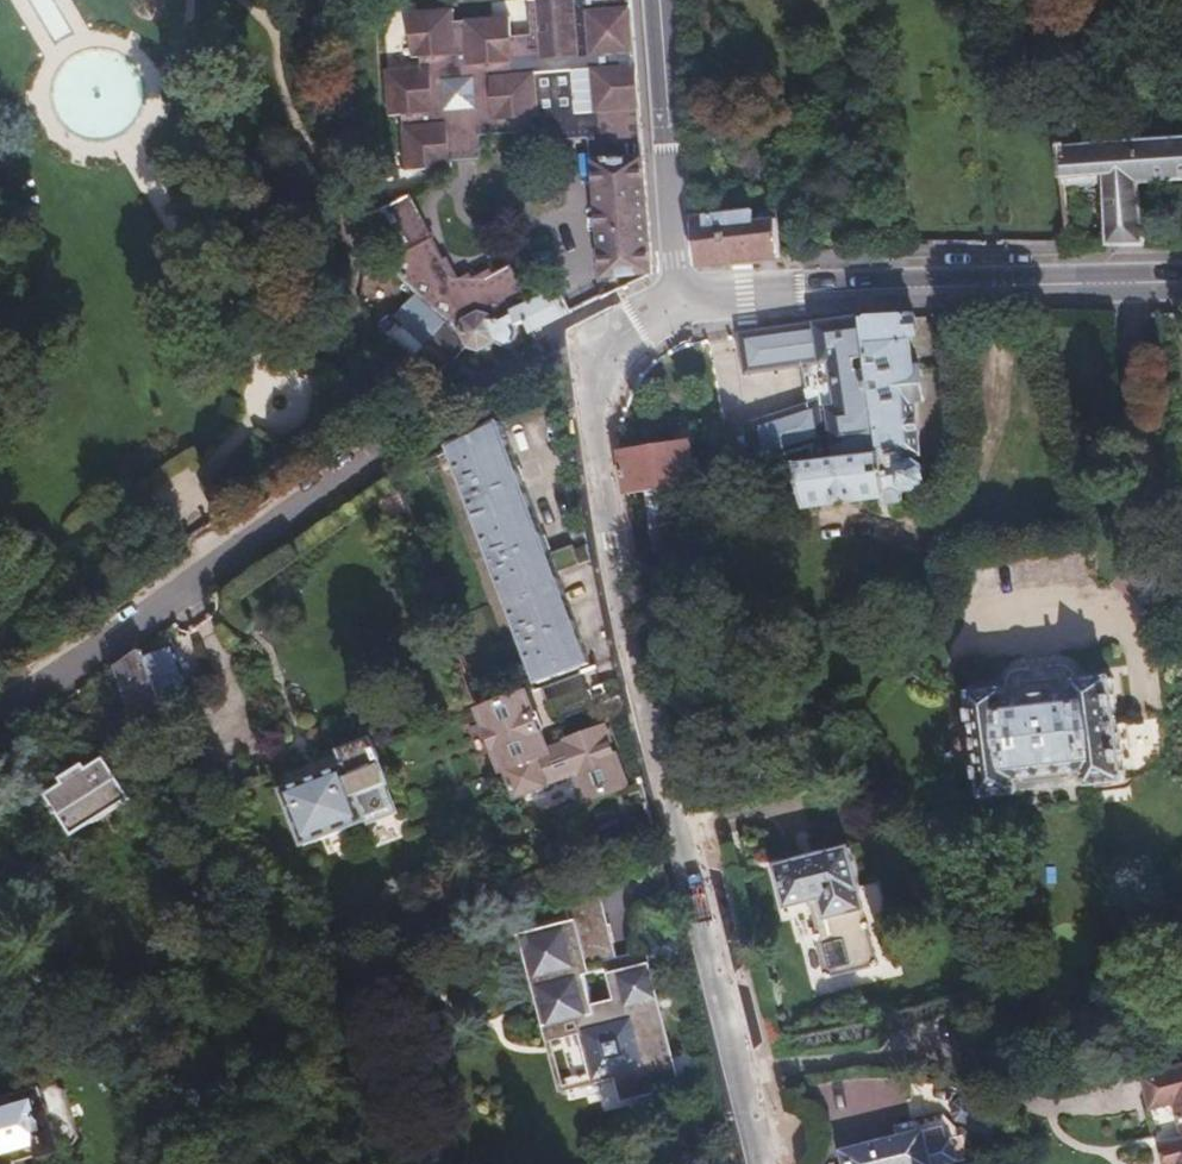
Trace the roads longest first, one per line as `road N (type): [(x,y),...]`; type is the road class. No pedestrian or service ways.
road 1 (residential): [(762,1163),(611,540),(595,427),(611,358)]
road 2 (residential): [(0,705),(493,389),(567,354),(611,358)]
road 3 (secondary): [(676,299),(1181,281)]
road 4 (secondary): [(653,0),(676,299)]

